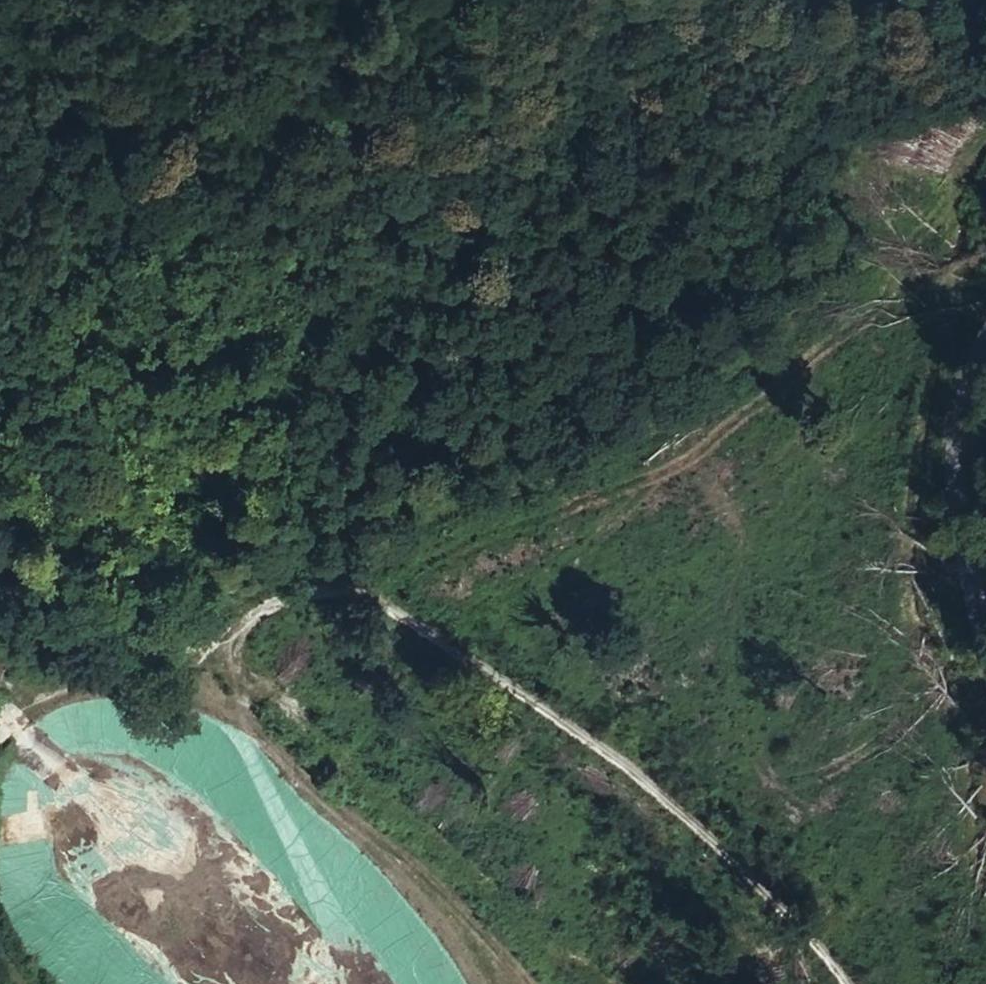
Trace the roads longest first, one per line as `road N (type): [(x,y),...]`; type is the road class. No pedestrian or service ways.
road 1 (track): [(0,710),(26,686),(88,658),(190,634),(322,588),(396,612),(479,655),(666,791),(773,895),(842,983)]
road 2 (unclassified): [(985,641),(957,516),(956,431),(985,344)]

